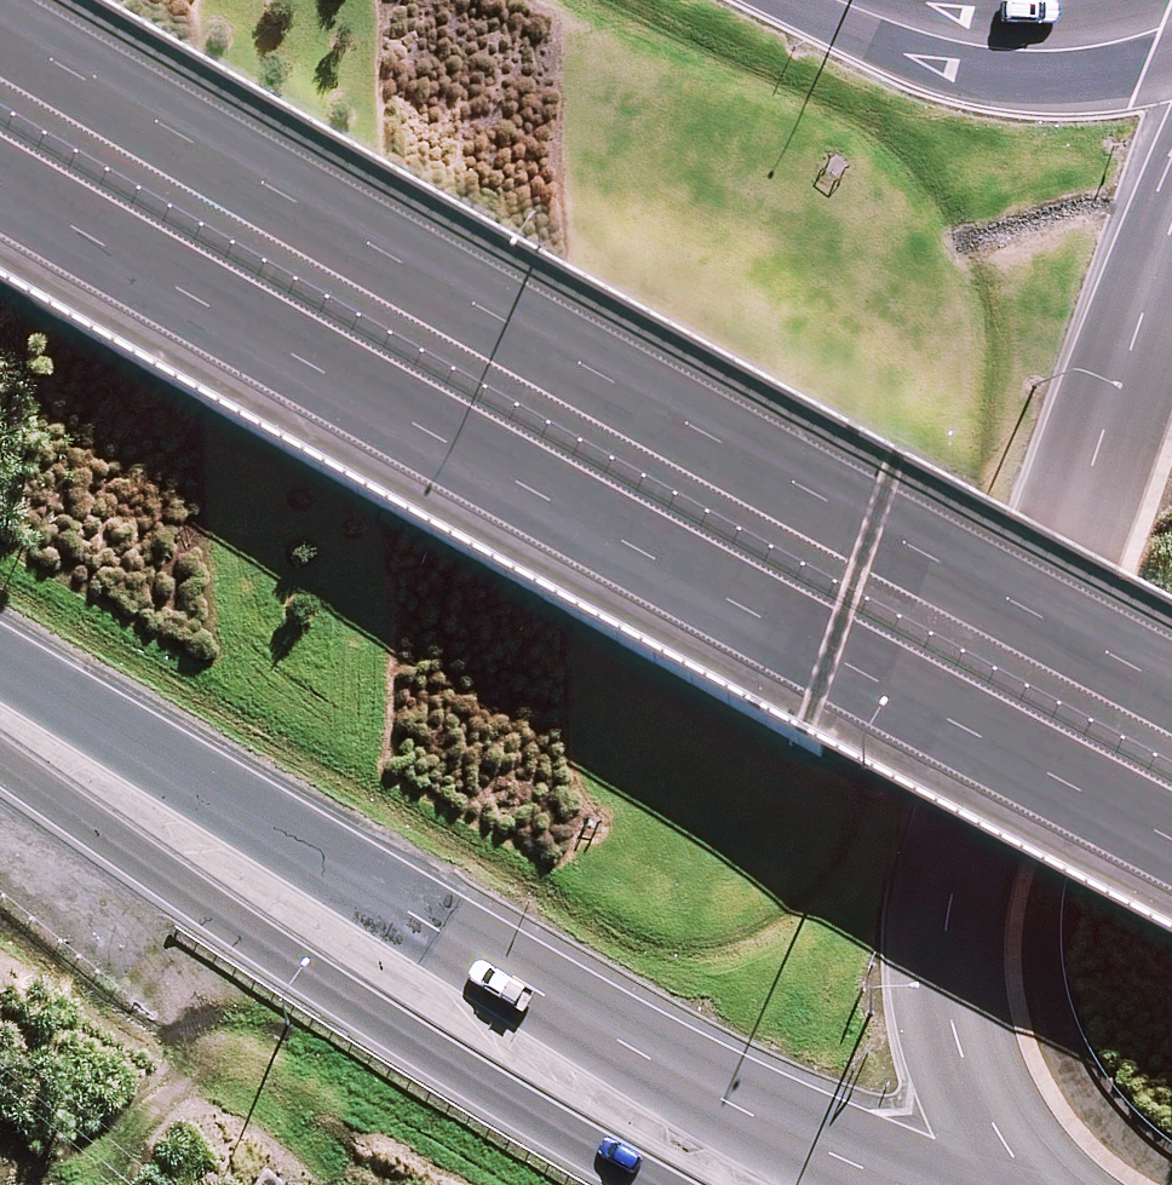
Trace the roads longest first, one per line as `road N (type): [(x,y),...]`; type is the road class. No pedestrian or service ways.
road 1 (motorway): [(0,42),(273,205),(1171,694)]
road 2 (motorway): [(1171,851),(823,666),(0,201)]
road 3 (motorway): [(906,1184),(831,1157),(589,1027),(0,672)]
road 4 (secondary): [(1029,1184),(970,1095),(951,1019),(945,949),(956,874),(1171,227)]
road 5 (motorway): [(649,1184),(419,1051),(0,761)]
road 6 (motorway): [(817,0),(929,43),(1033,58),(1171,32)]

